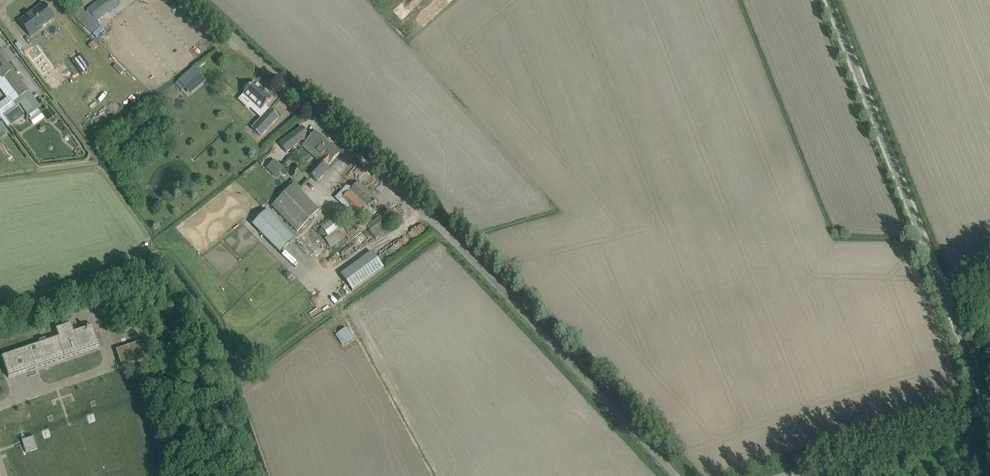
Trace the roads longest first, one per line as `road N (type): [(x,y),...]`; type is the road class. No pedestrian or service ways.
road 1 (unclassified): [(676,475),(474,260),(195,0)]
road 2 (unclassified): [(988,408),(830,0)]
road 3 (unclassified): [(784,475),(988,408)]

